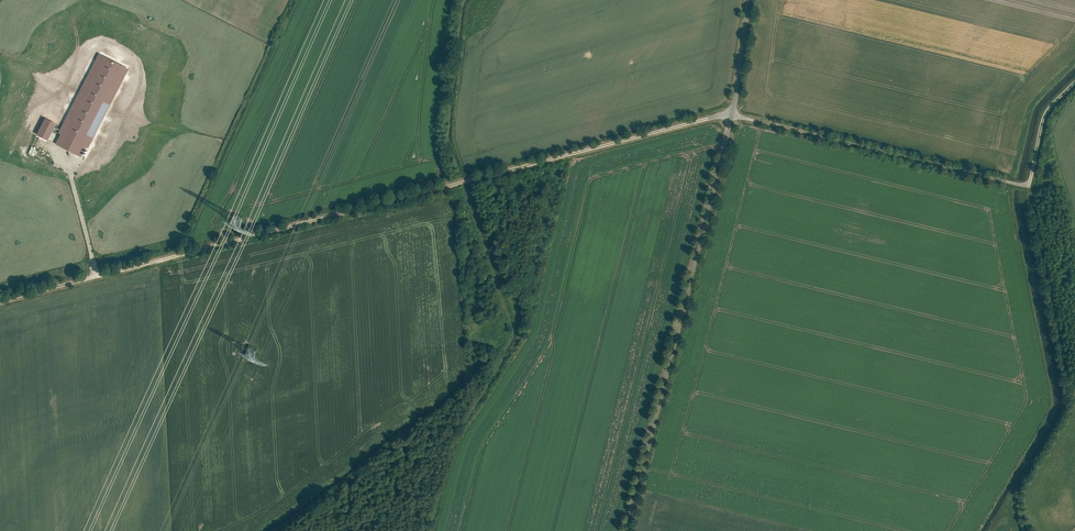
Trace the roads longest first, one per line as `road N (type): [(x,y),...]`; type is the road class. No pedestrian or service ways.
road 1 (unclassified): [(0,301),(731,114)]
road 2 (unclassified): [(626,530),(731,114)]
road 3 (unclassified): [(731,114),(1027,185),(1047,108),(1074,81)]

